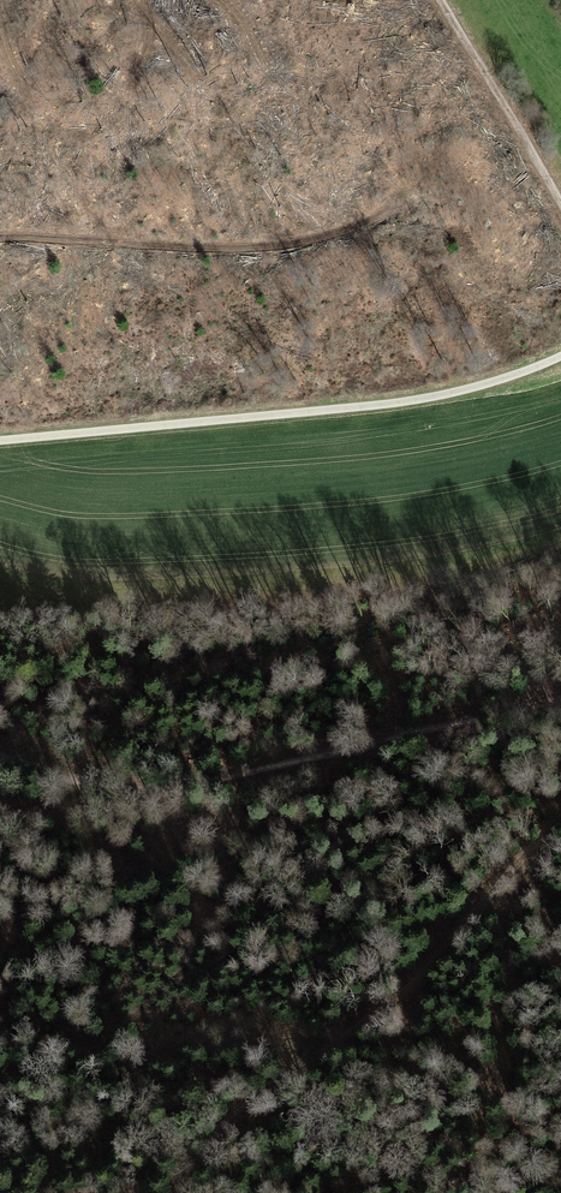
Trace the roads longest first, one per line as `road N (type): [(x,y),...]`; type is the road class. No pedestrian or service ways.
road 1 (track): [(560,700),(193,780),(94,787),(0,754)]
road 2 (track): [(560,354),(480,387),(403,405),(0,442)]
road 3 (track): [(179,1192),(242,1105),(403,993),(560,821)]
road 4 (track): [(560,207),(435,0)]

